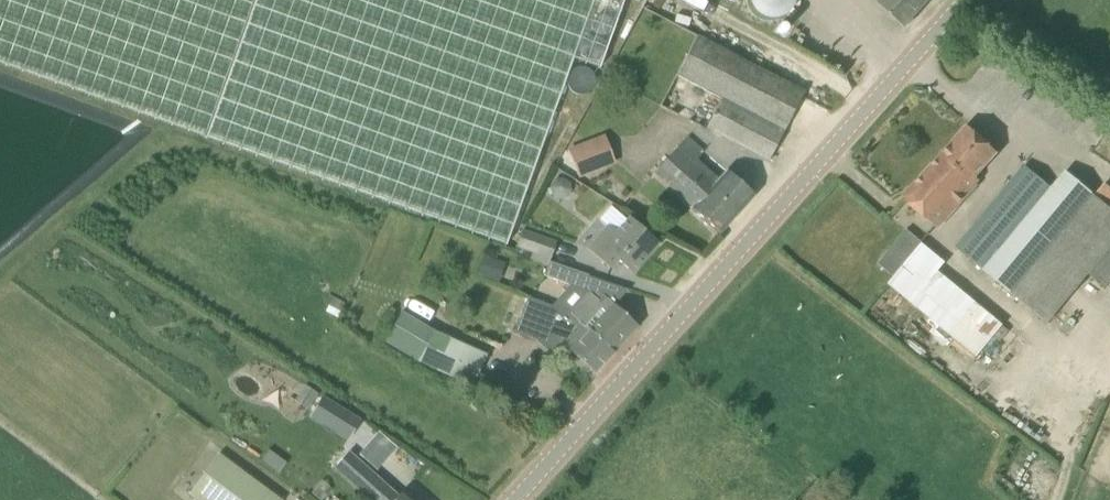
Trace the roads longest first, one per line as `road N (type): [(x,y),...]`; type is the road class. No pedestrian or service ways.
road 1 (tertiary): [(515,499),(966,0)]

